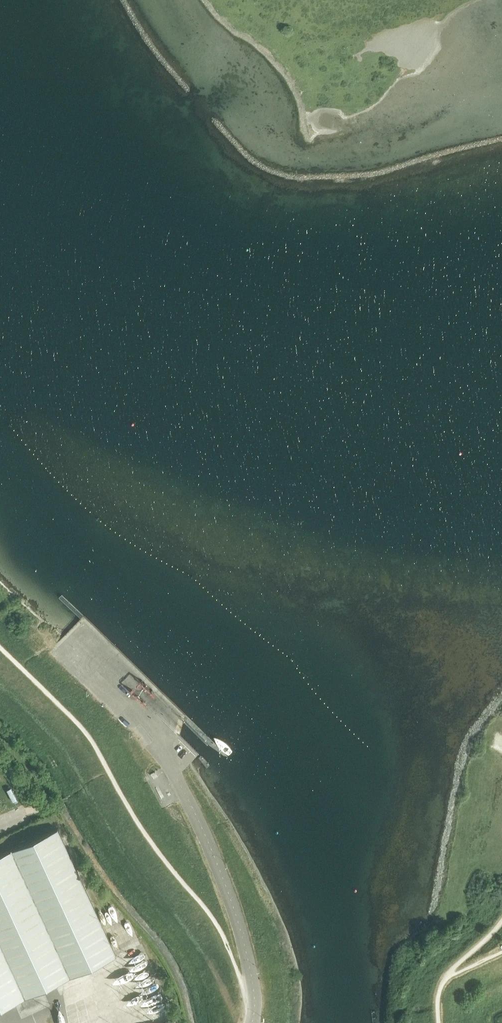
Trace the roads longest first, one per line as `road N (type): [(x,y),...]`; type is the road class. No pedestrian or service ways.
road 1 (residential): [(249,1022),(253,986),(235,910),(172,770)]

